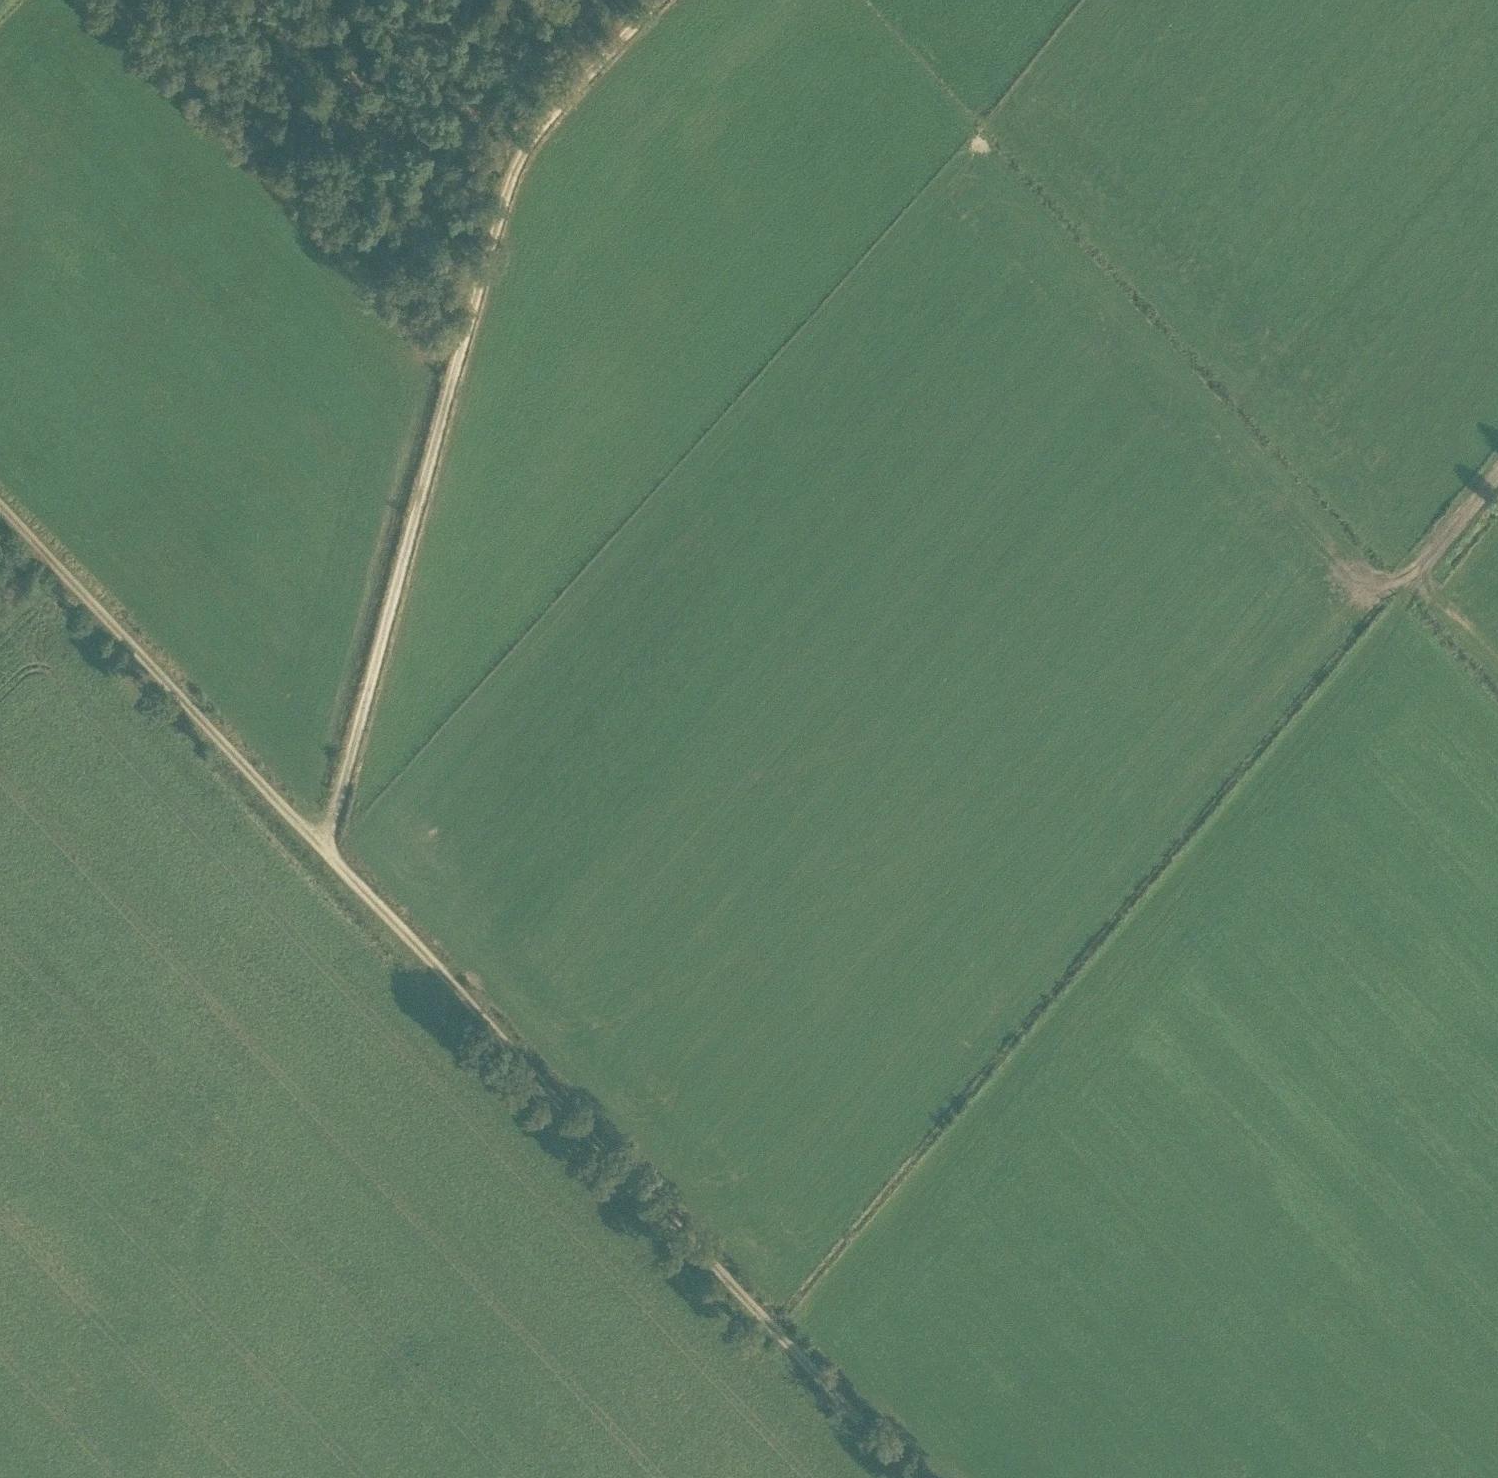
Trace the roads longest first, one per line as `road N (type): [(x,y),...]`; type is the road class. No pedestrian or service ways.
road 1 (track): [(323,846),(516,161),(660,0)]
road 2 (track): [(913,1477),(323,846)]
road 3 (track): [(323,846),(0,503)]
road 4 (track): [(1414,575),(1497,475)]

